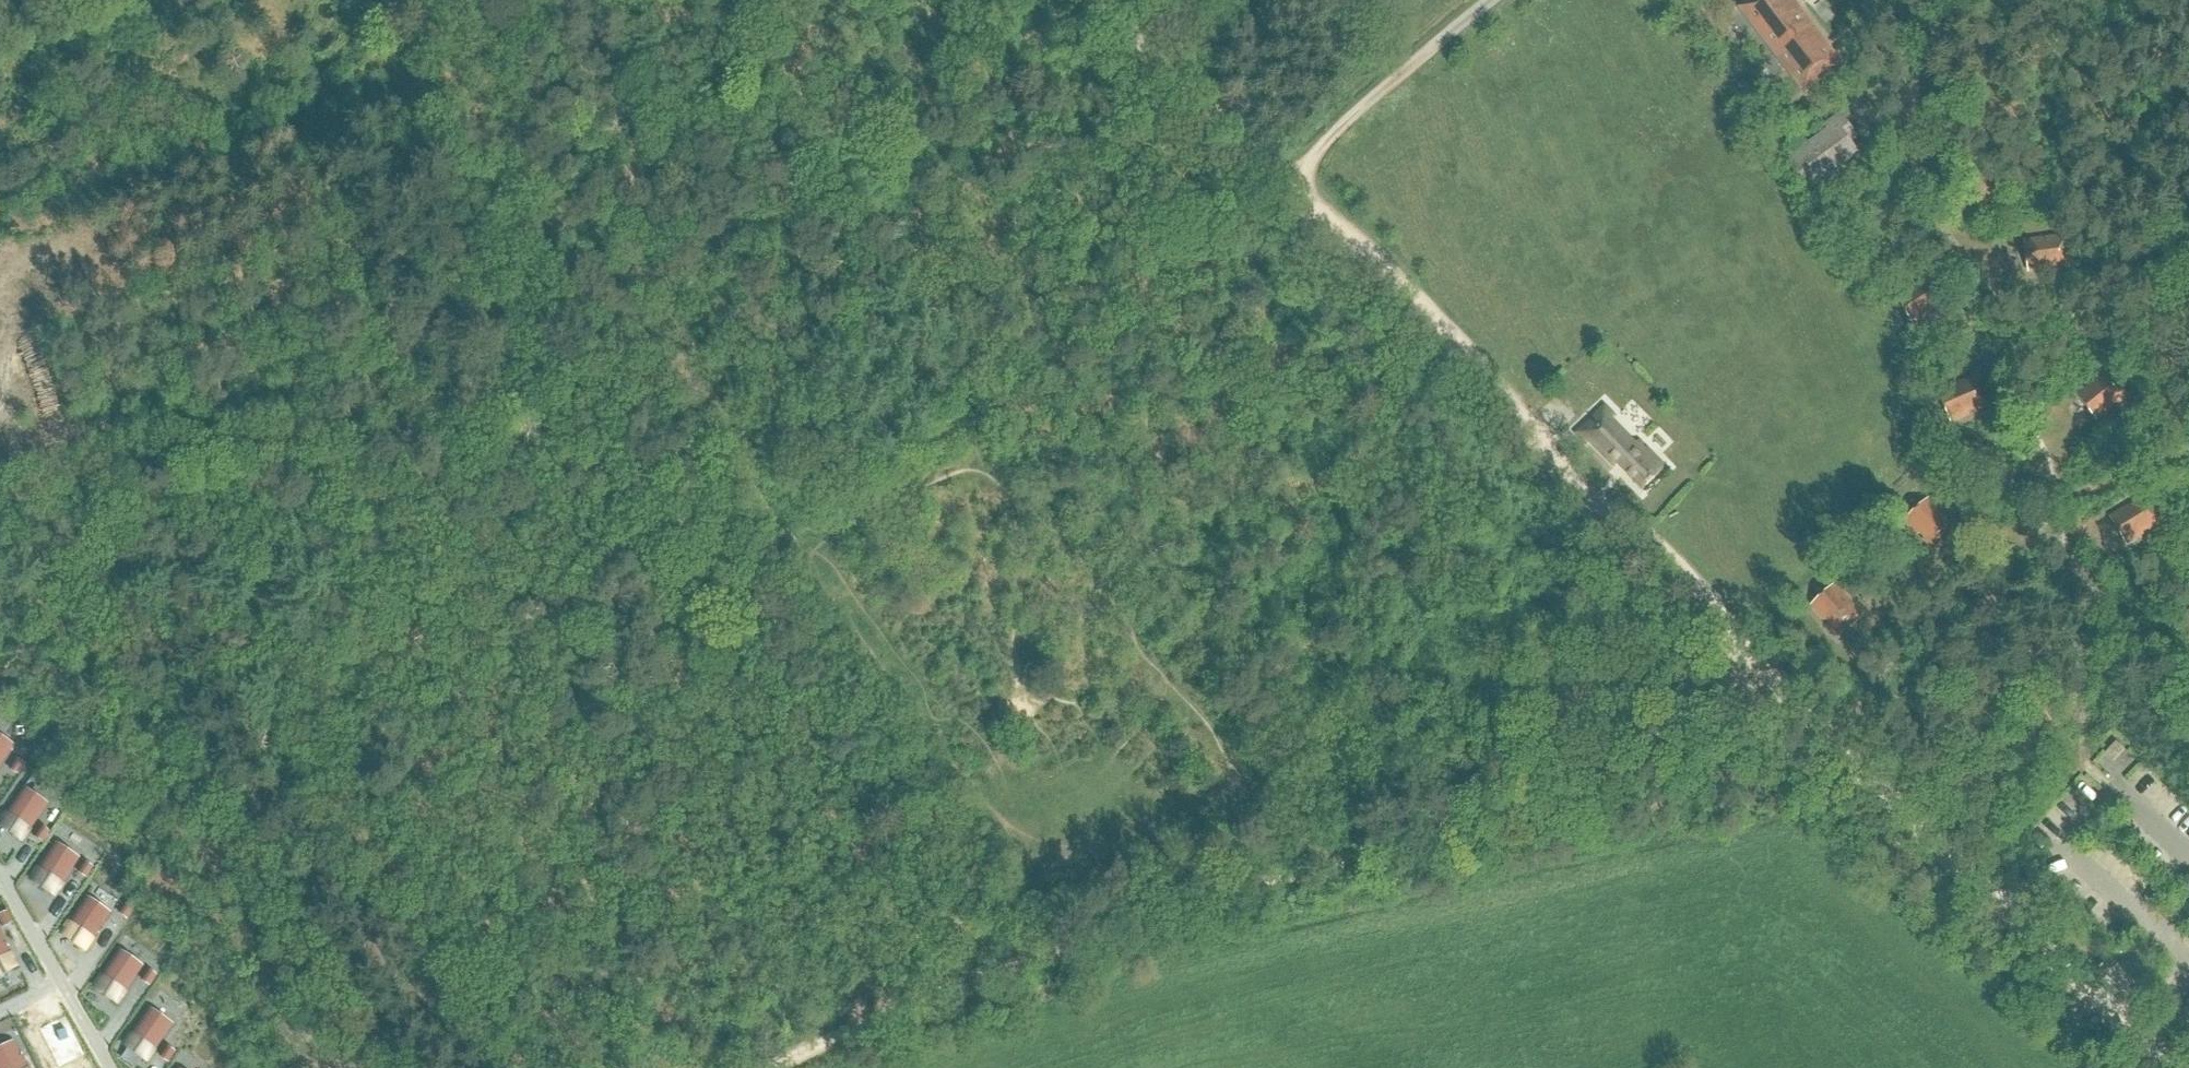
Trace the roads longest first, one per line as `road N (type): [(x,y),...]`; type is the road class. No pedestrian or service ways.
road 1 (track): [(1001,973),(1144,917),(1382,851),(1745,665)]
road 2 (track): [(683,336),(0,482)]
road 3 (track): [(1745,665),(1391,284),(1297,200)]
road 4 (track): [(416,1006),(381,920),(331,848),(239,749),(119,554),(84,466)]
road 5 (track): [(2098,1002),(2070,983),(1745,665)]
road 6 (unclassified): [(1297,200),(1101,0)]
road 7 (track): [(766,1067),(1001,973)]

